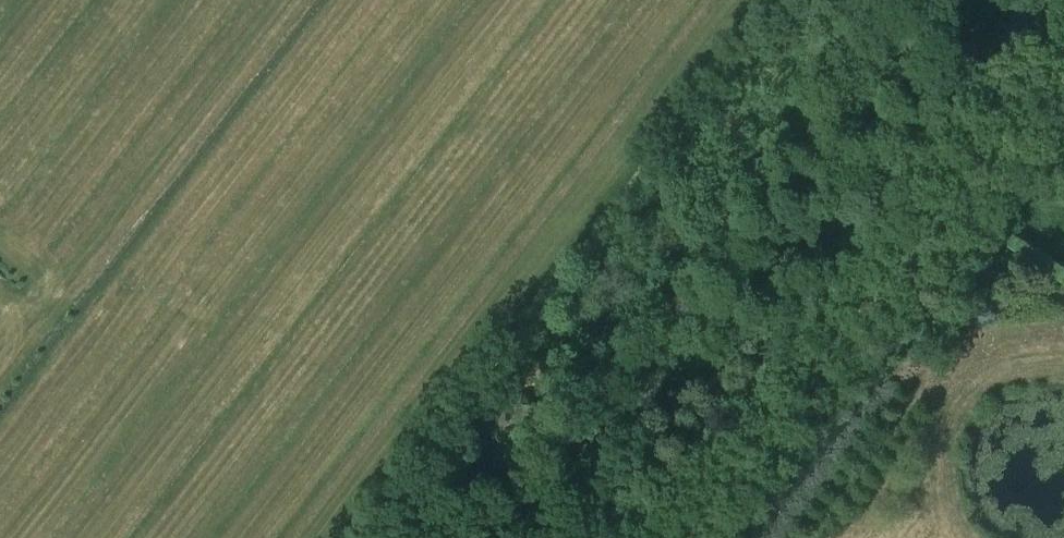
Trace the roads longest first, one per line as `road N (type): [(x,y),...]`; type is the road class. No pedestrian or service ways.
road 1 (track): [(681,537),(1063,46)]
road 2 (track): [(538,537),(558,515),(569,455),(566,415),(526,385)]

